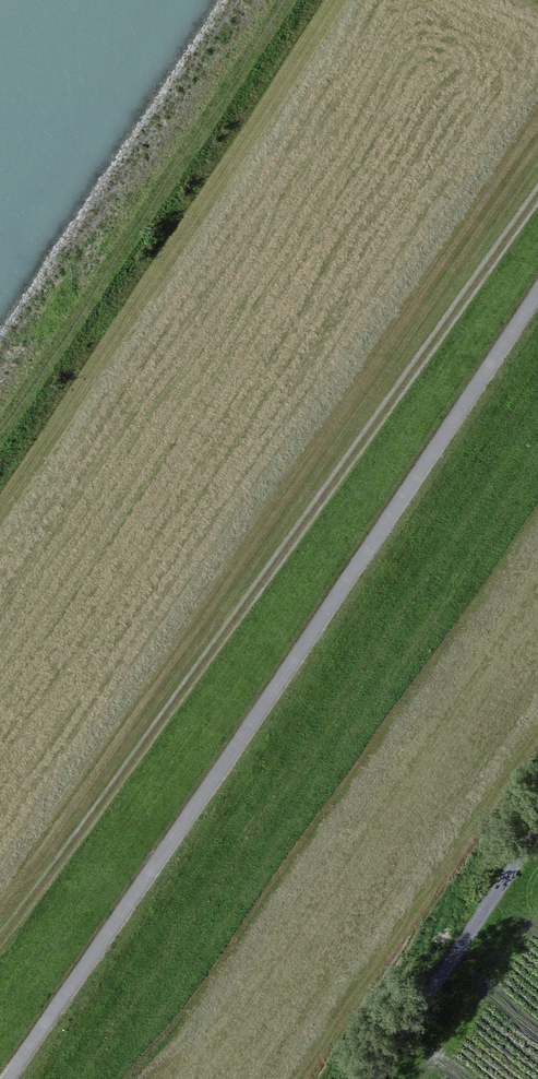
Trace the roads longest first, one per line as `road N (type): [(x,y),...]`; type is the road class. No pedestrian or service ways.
road 1 (track): [(16,1078),(537,307)]
road 2 (track): [(537,193),(0,947)]
road 3 (track): [(537,825),(366,1078)]

